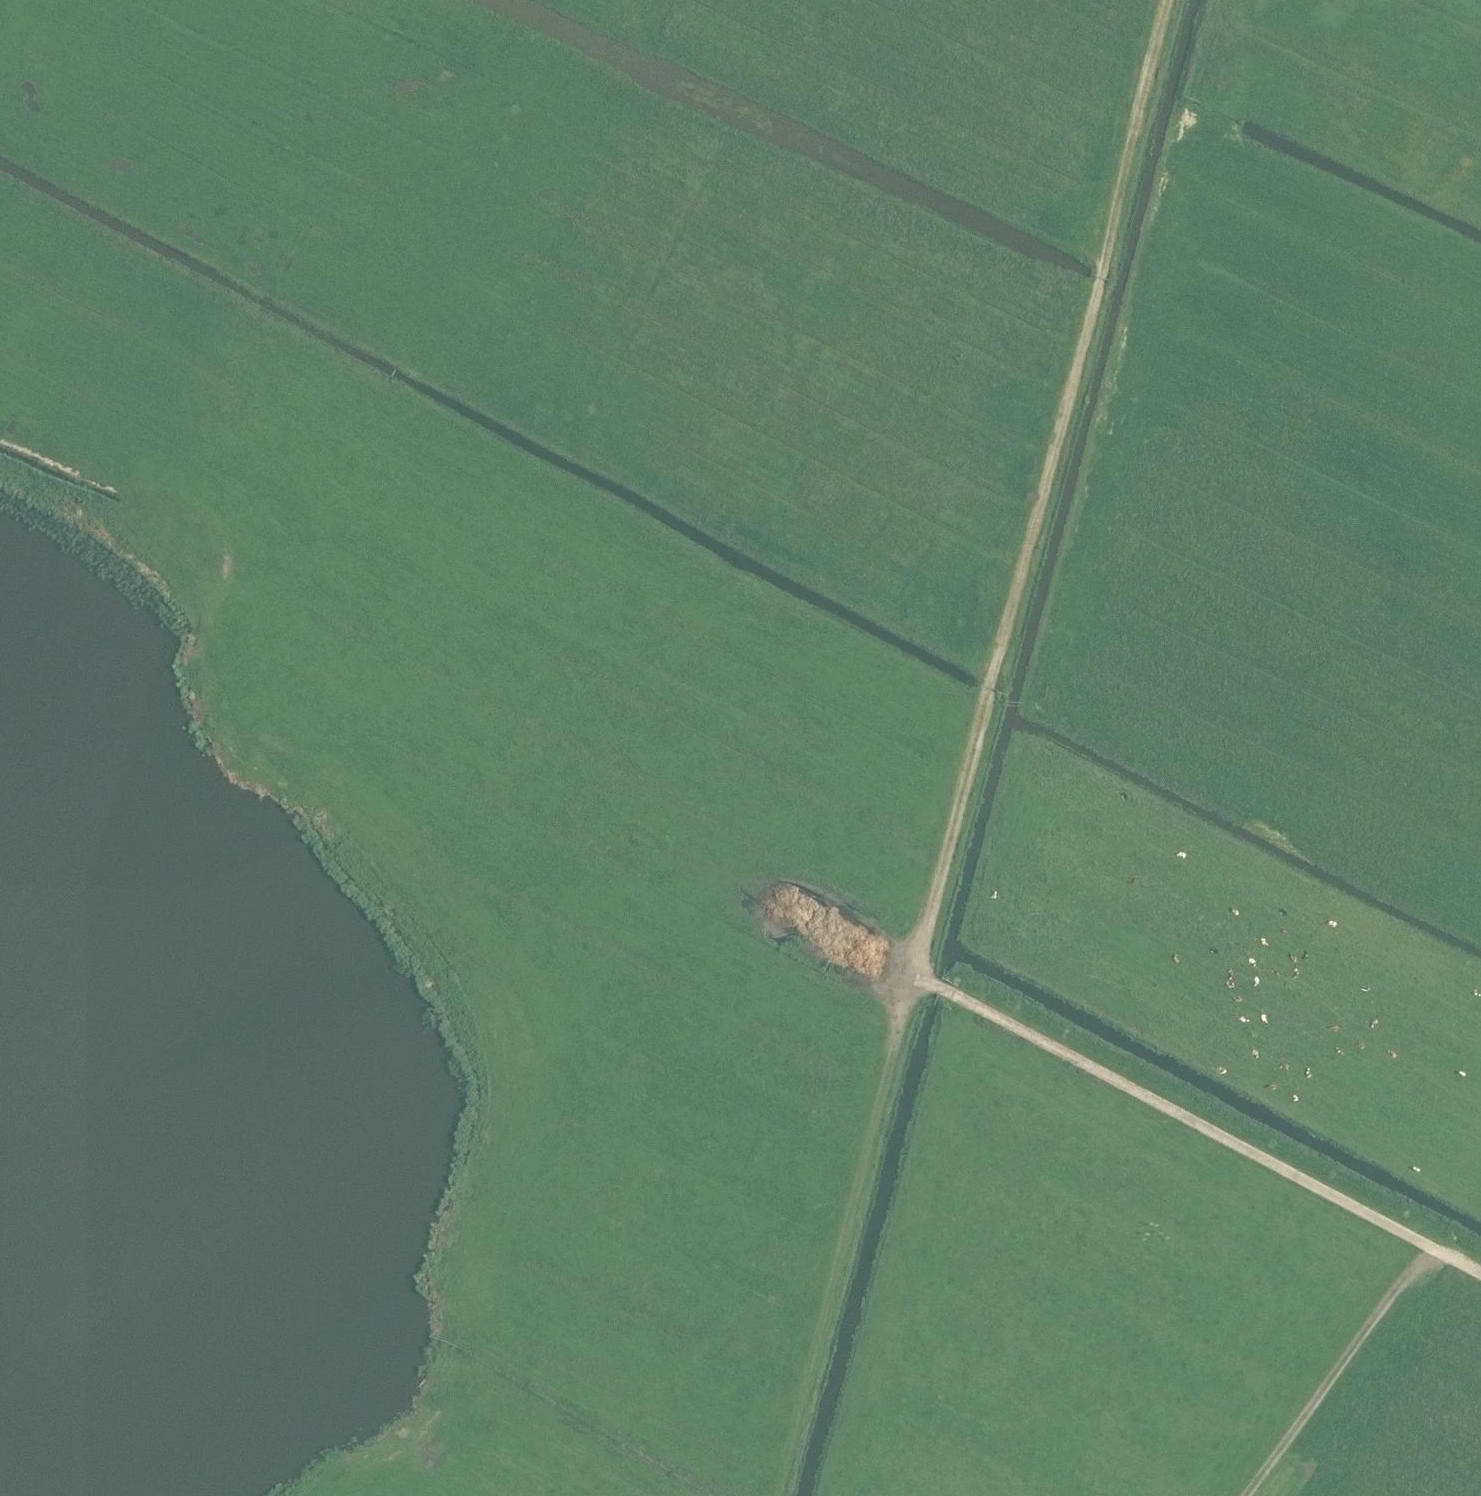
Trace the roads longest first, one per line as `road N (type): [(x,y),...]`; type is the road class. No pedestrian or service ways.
road 1 (track): [(1168,0),(1096,302),(915,973)]
road 2 (track): [(915,973),(1480,1274)]
road 3 (track): [(915,973),(783,1495)]
road 4 (track): [(1210,1495),(1434,1249)]

